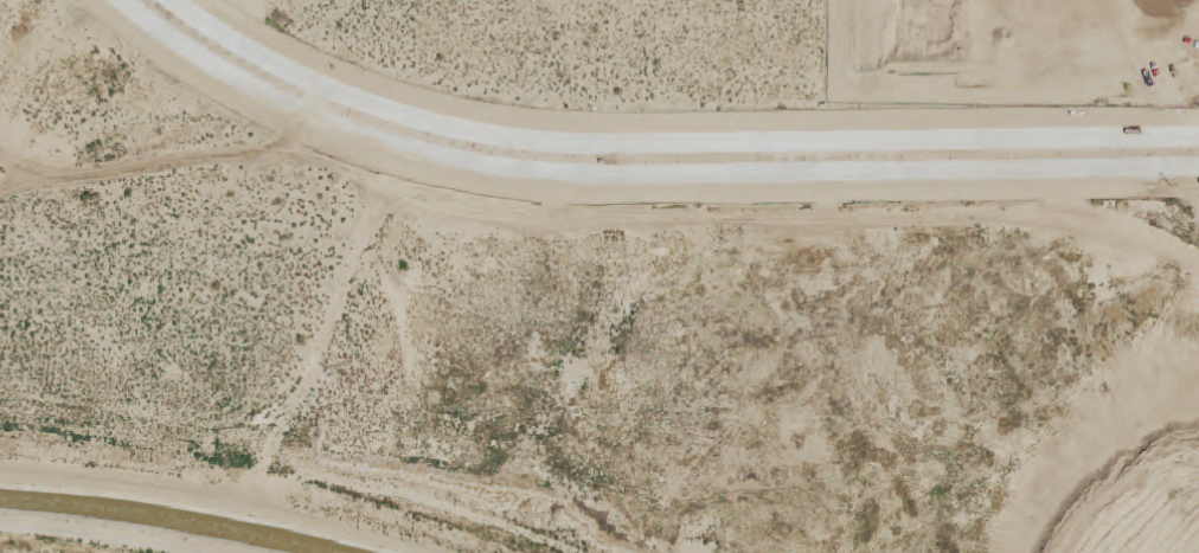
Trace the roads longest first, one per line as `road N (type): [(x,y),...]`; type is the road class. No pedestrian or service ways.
road 1 (residential): [(122,0),(182,47),(267,95),(417,149),(517,171),(1198,166)]
road 2 (residential): [(1198,136),(490,136),(377,107),(272,64),(171,0)]
road 3 (residential): [(1127,0),(1198,161)]

